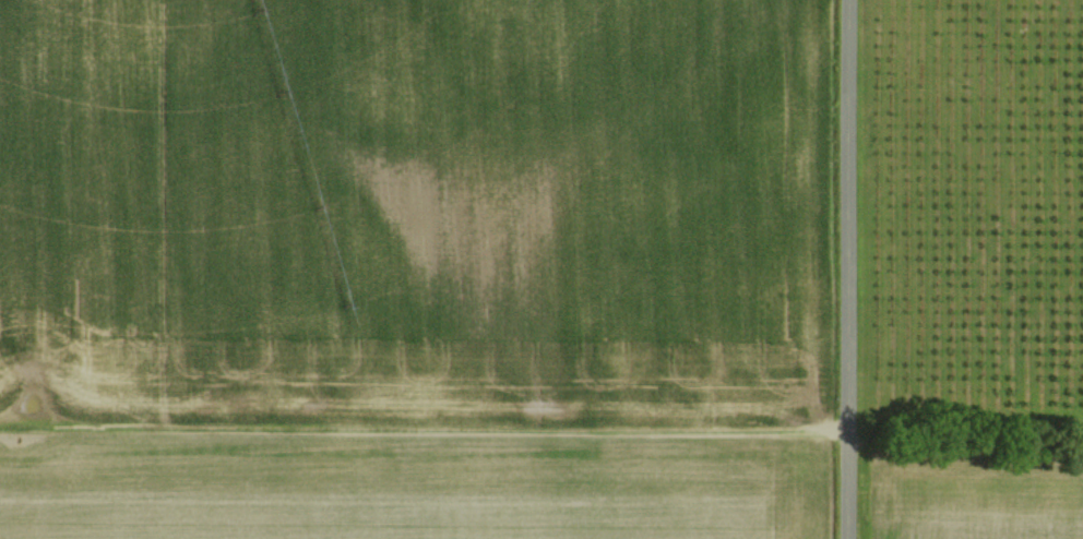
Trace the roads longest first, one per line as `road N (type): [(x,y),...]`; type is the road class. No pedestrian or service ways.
road 1 (residential): [(848,538),(848,0)]

